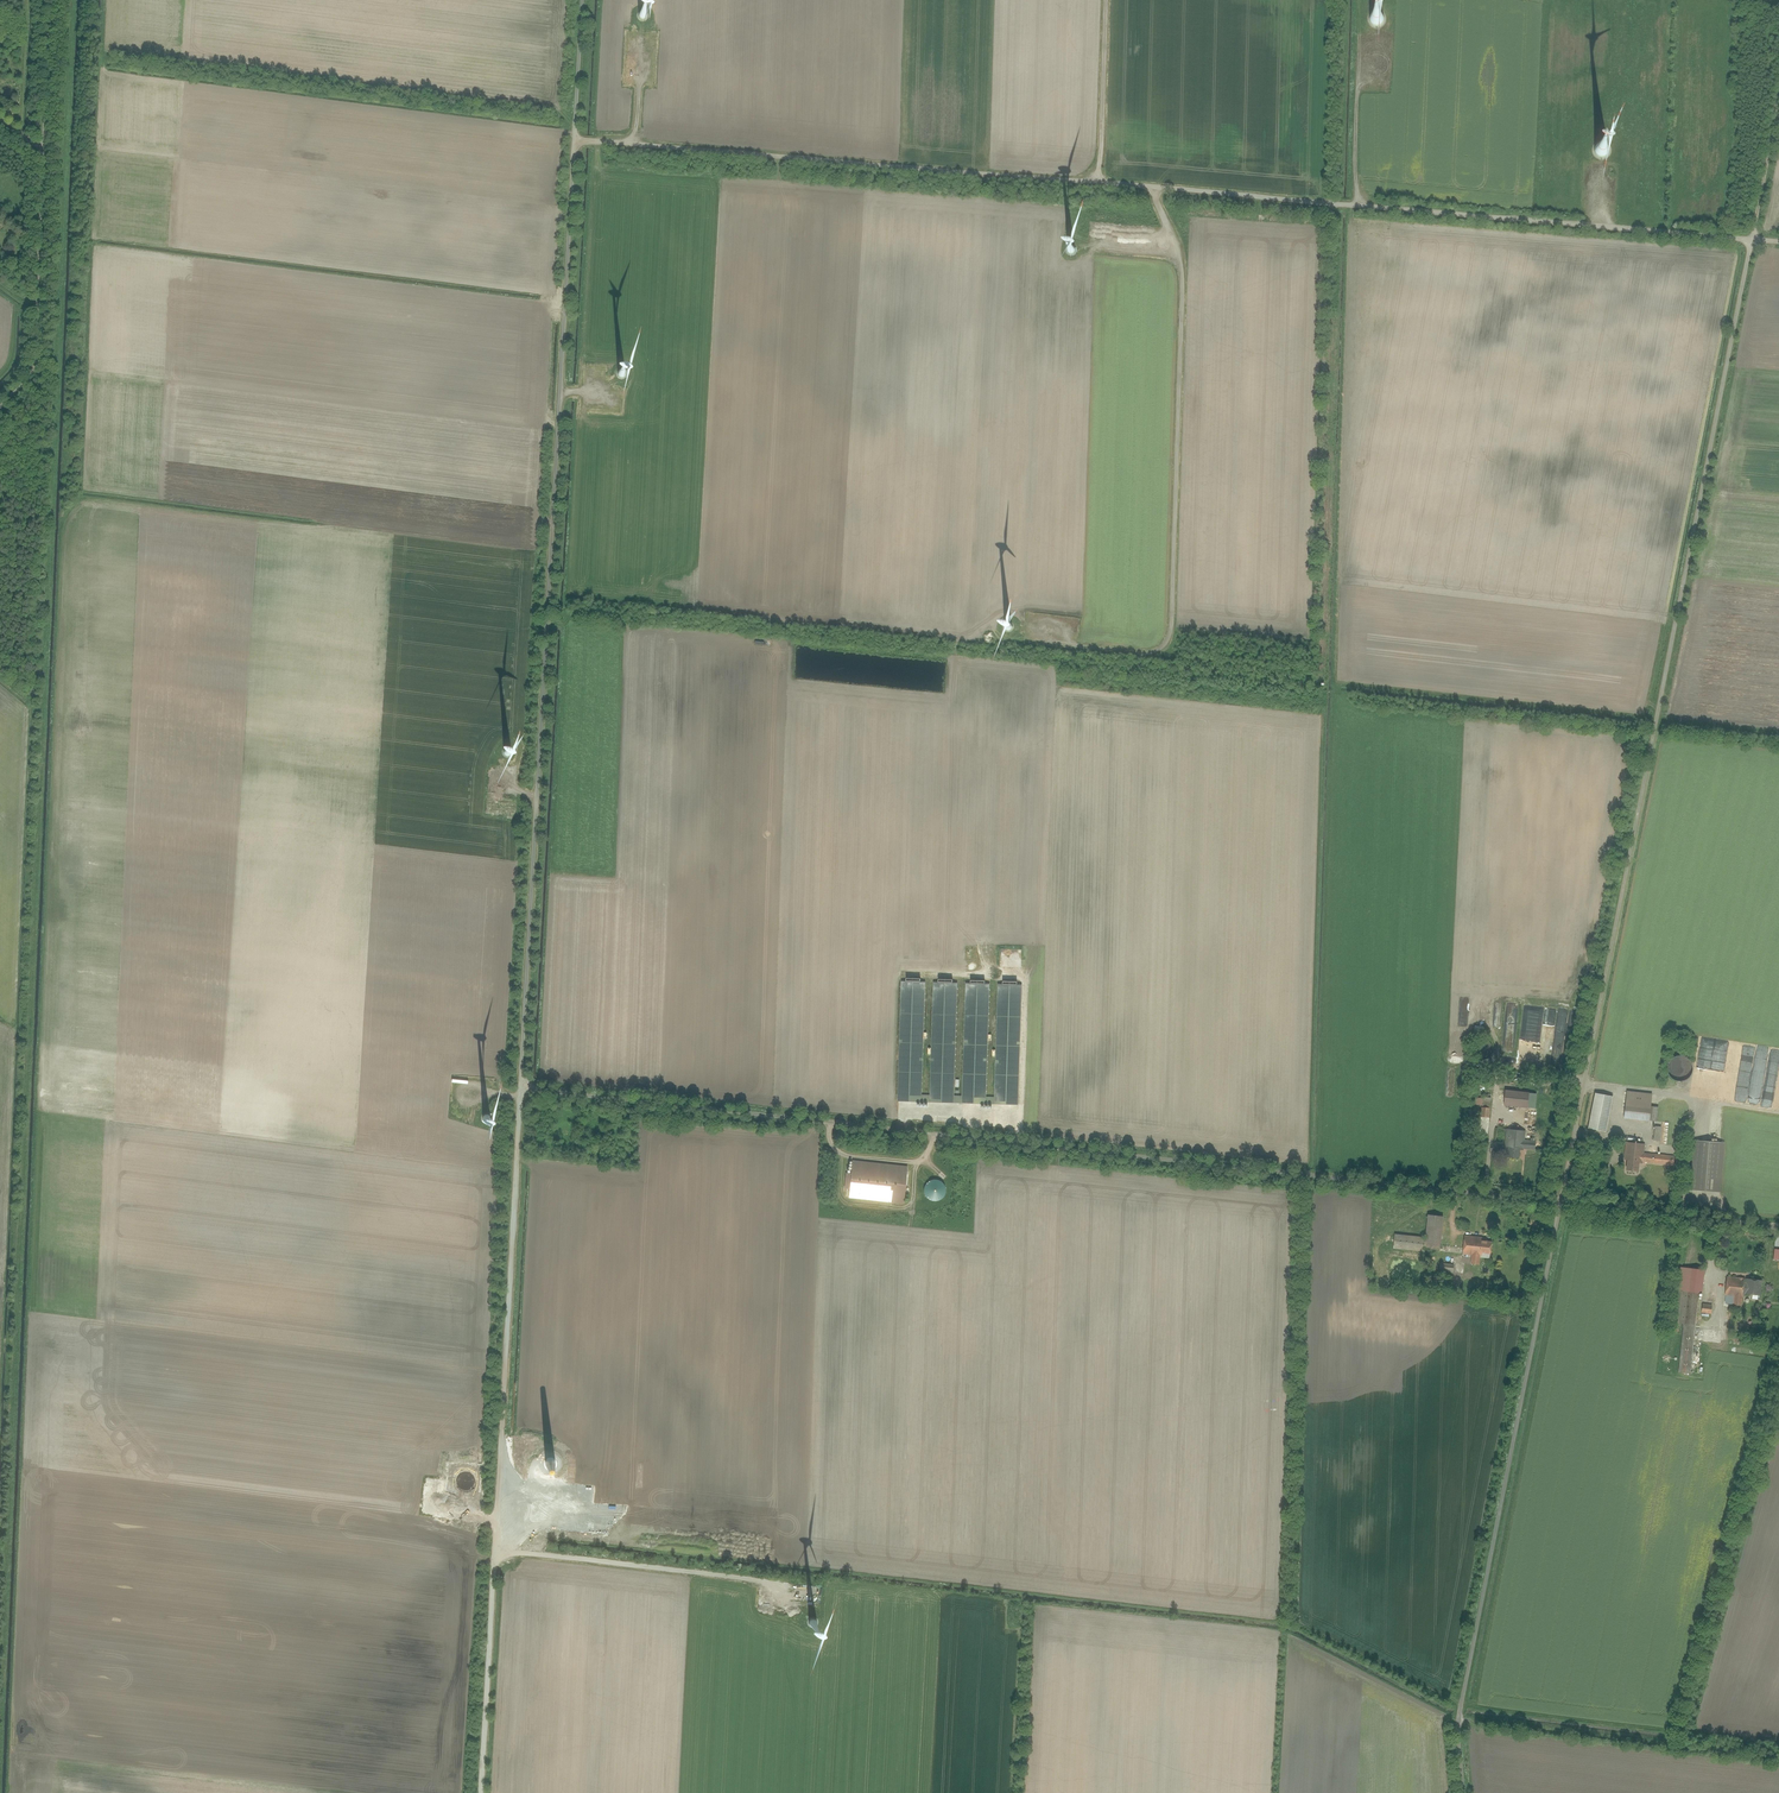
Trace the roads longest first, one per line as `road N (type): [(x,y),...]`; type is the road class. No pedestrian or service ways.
road 1 (track): [(581,0),(480,1792)]
road 2 (track): [(572,138),(1778,240)]
road 3 (unclassified): [(1562,1201),(1778,91)]
road 4 (unclassified): [(520,1085),(1562,1201)]
road 5 (track): [(1154,188),(1180,266),(1182,305),(1169,638),(1148,653),(1041,638)]
road 6 (unclassified): [(1459,1718),(1562,1201)]
road 7 (residential): [(1459,1718),(1778,1755)]
road 8 (track): [(491,1556),(596,1559),(808,1589)]
road 9 (unclassified): [(49,0),(34,299)]
road 10 (unclassified): [(1562,1201),(1778,1225)]
road 11 (track): [(1105,0),(1100,182)]
road 12 (track): [(1363,206),(1358,94),(1376,36)]
road 13 (unclassified): [(0,408),(30,378),(34,299)]

